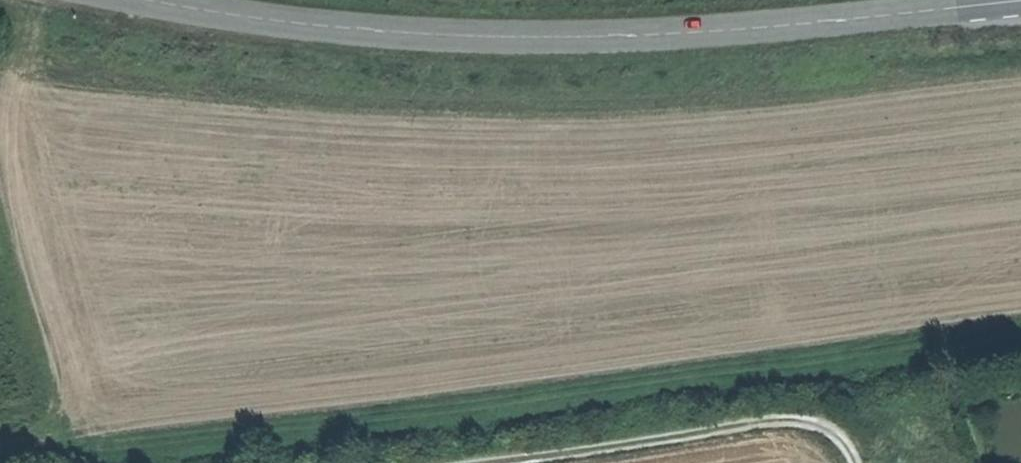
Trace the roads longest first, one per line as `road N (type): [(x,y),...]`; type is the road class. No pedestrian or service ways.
road 1 (tertiary): [(1020,7),(643,38),(460,39),(273,23),(135,0)]
road 2 (track): [(848,462),(831,438),(805,425),(487,462)]

